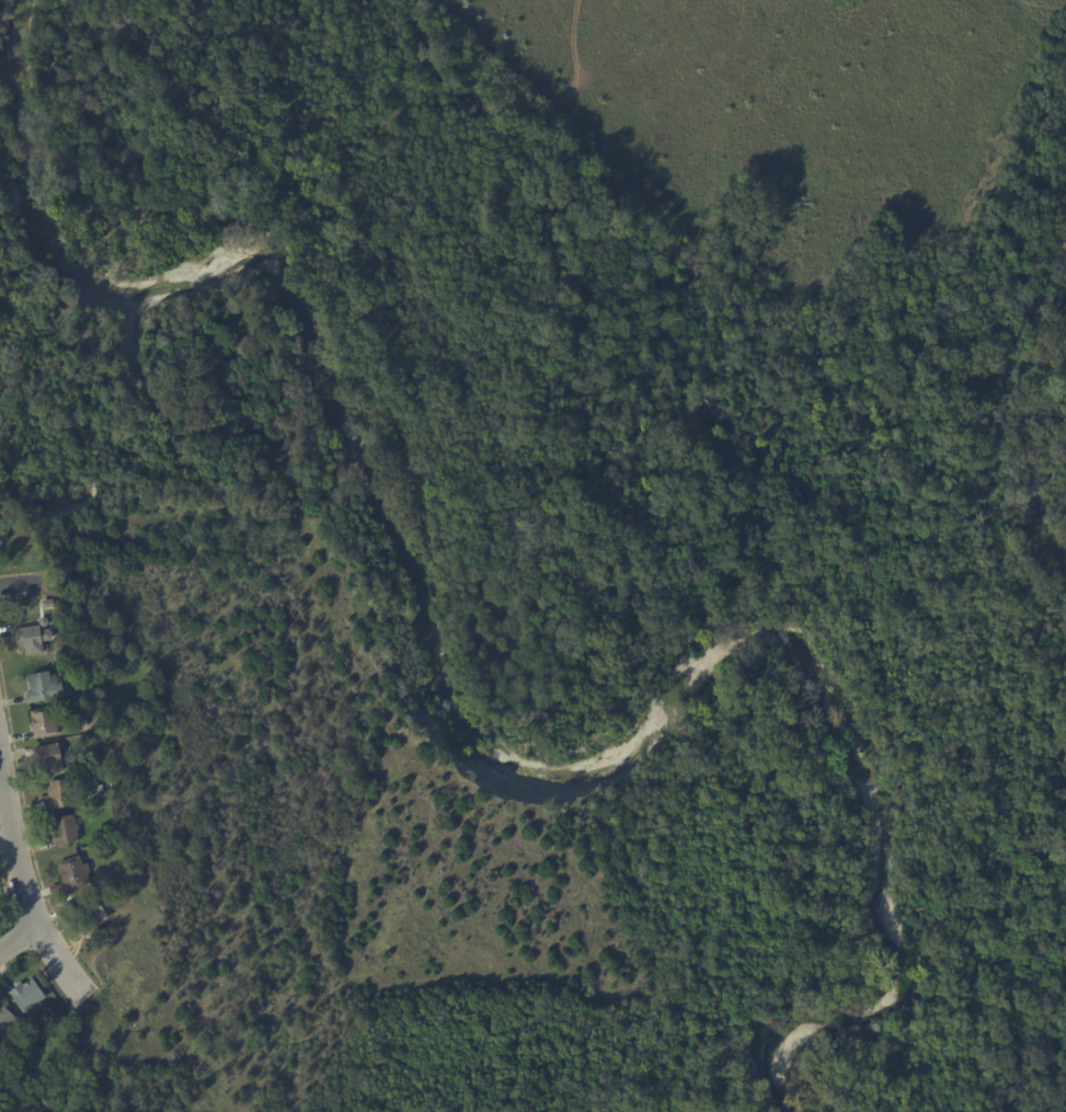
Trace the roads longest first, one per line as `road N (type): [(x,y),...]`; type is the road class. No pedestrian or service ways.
road 1 (residential): [(80,993),(36,929),(0,780)]

